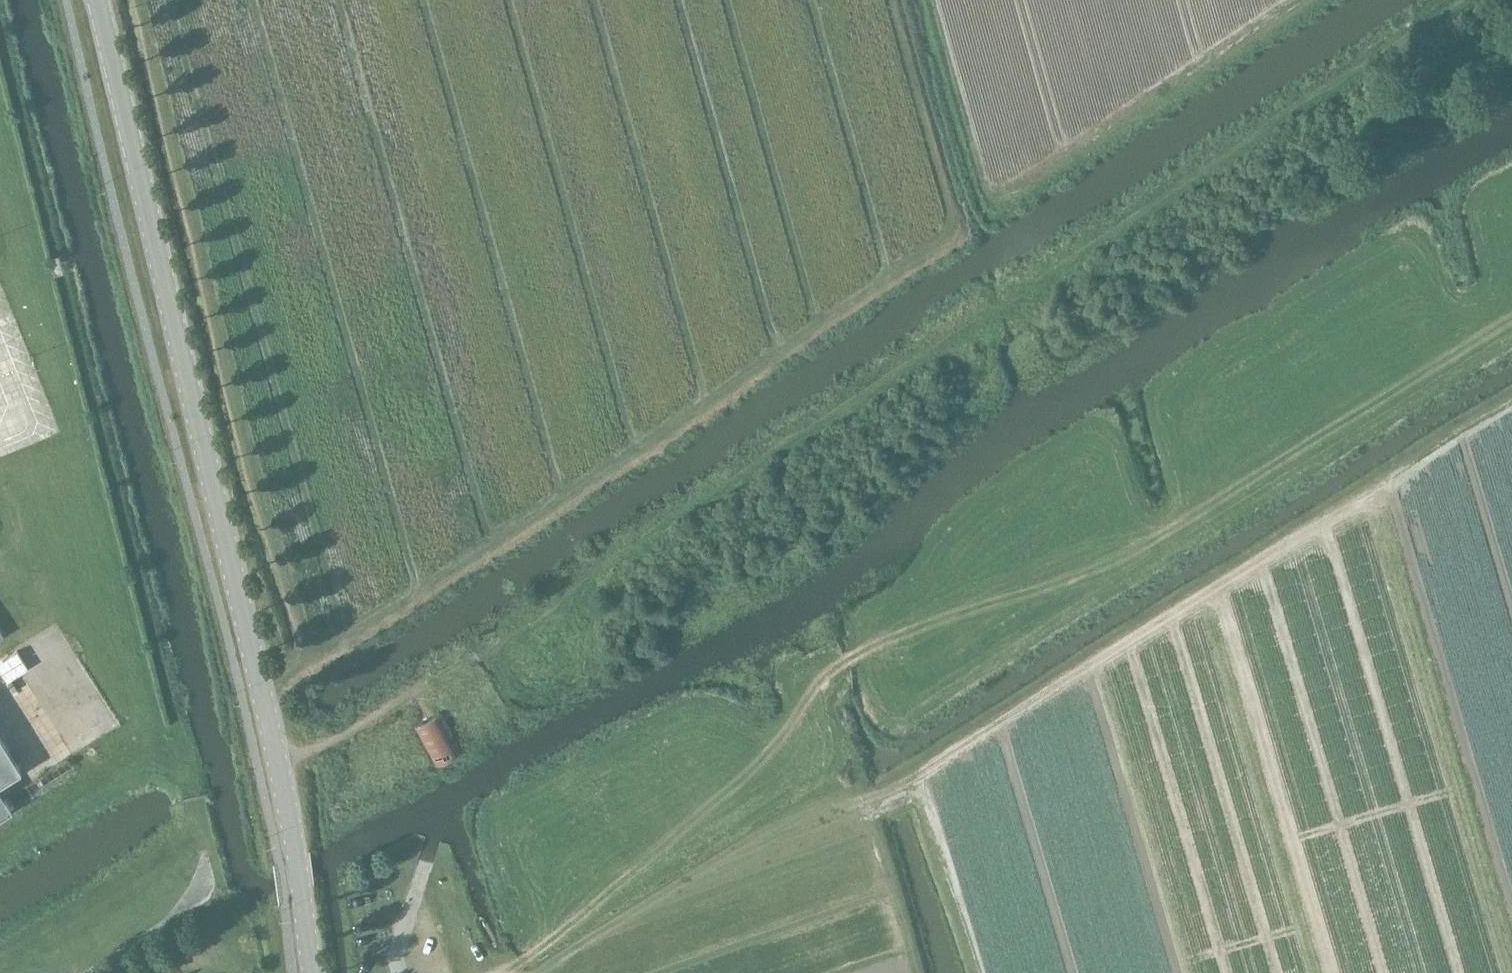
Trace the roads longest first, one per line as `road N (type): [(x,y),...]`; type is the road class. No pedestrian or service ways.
road 1 (tertiary): [(314,972),(271,731),(93,0)]

